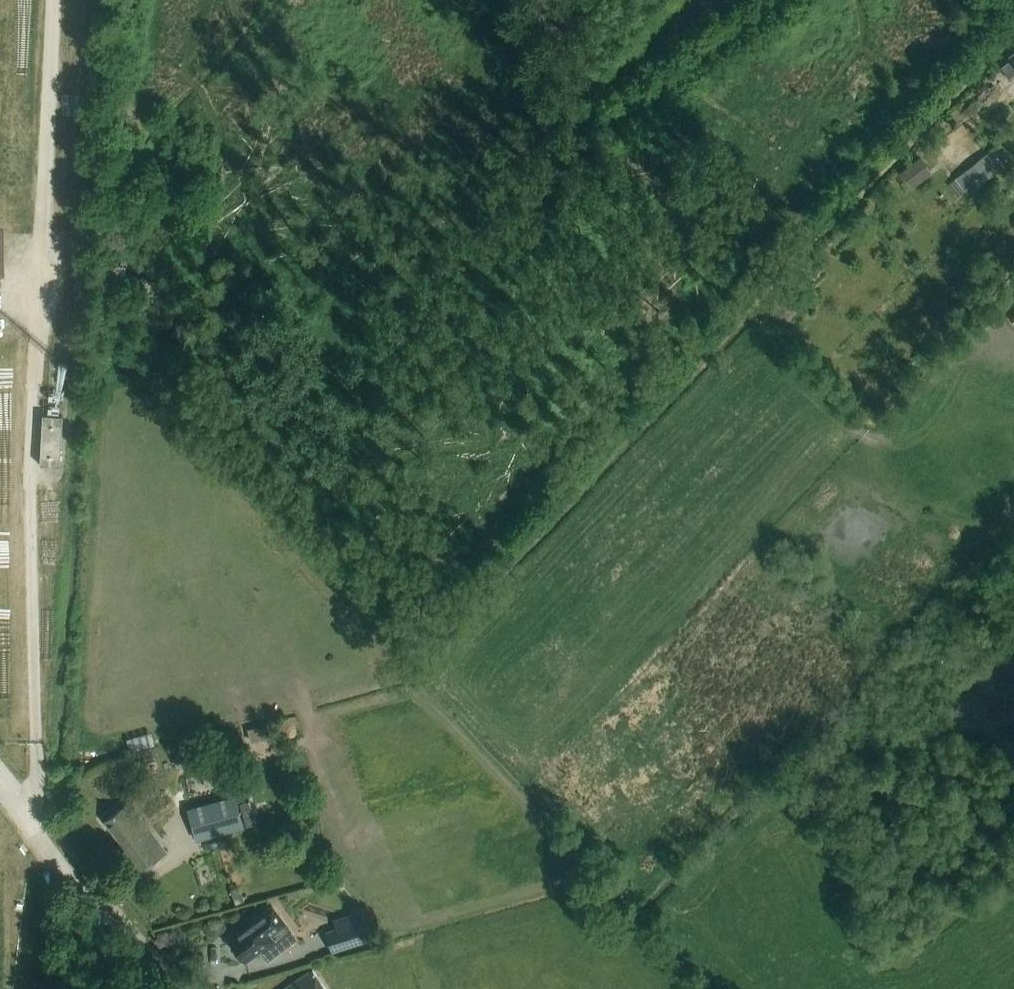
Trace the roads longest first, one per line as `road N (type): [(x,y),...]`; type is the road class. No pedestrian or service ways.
road 1 (residential): [(29,820),(164,988)]

